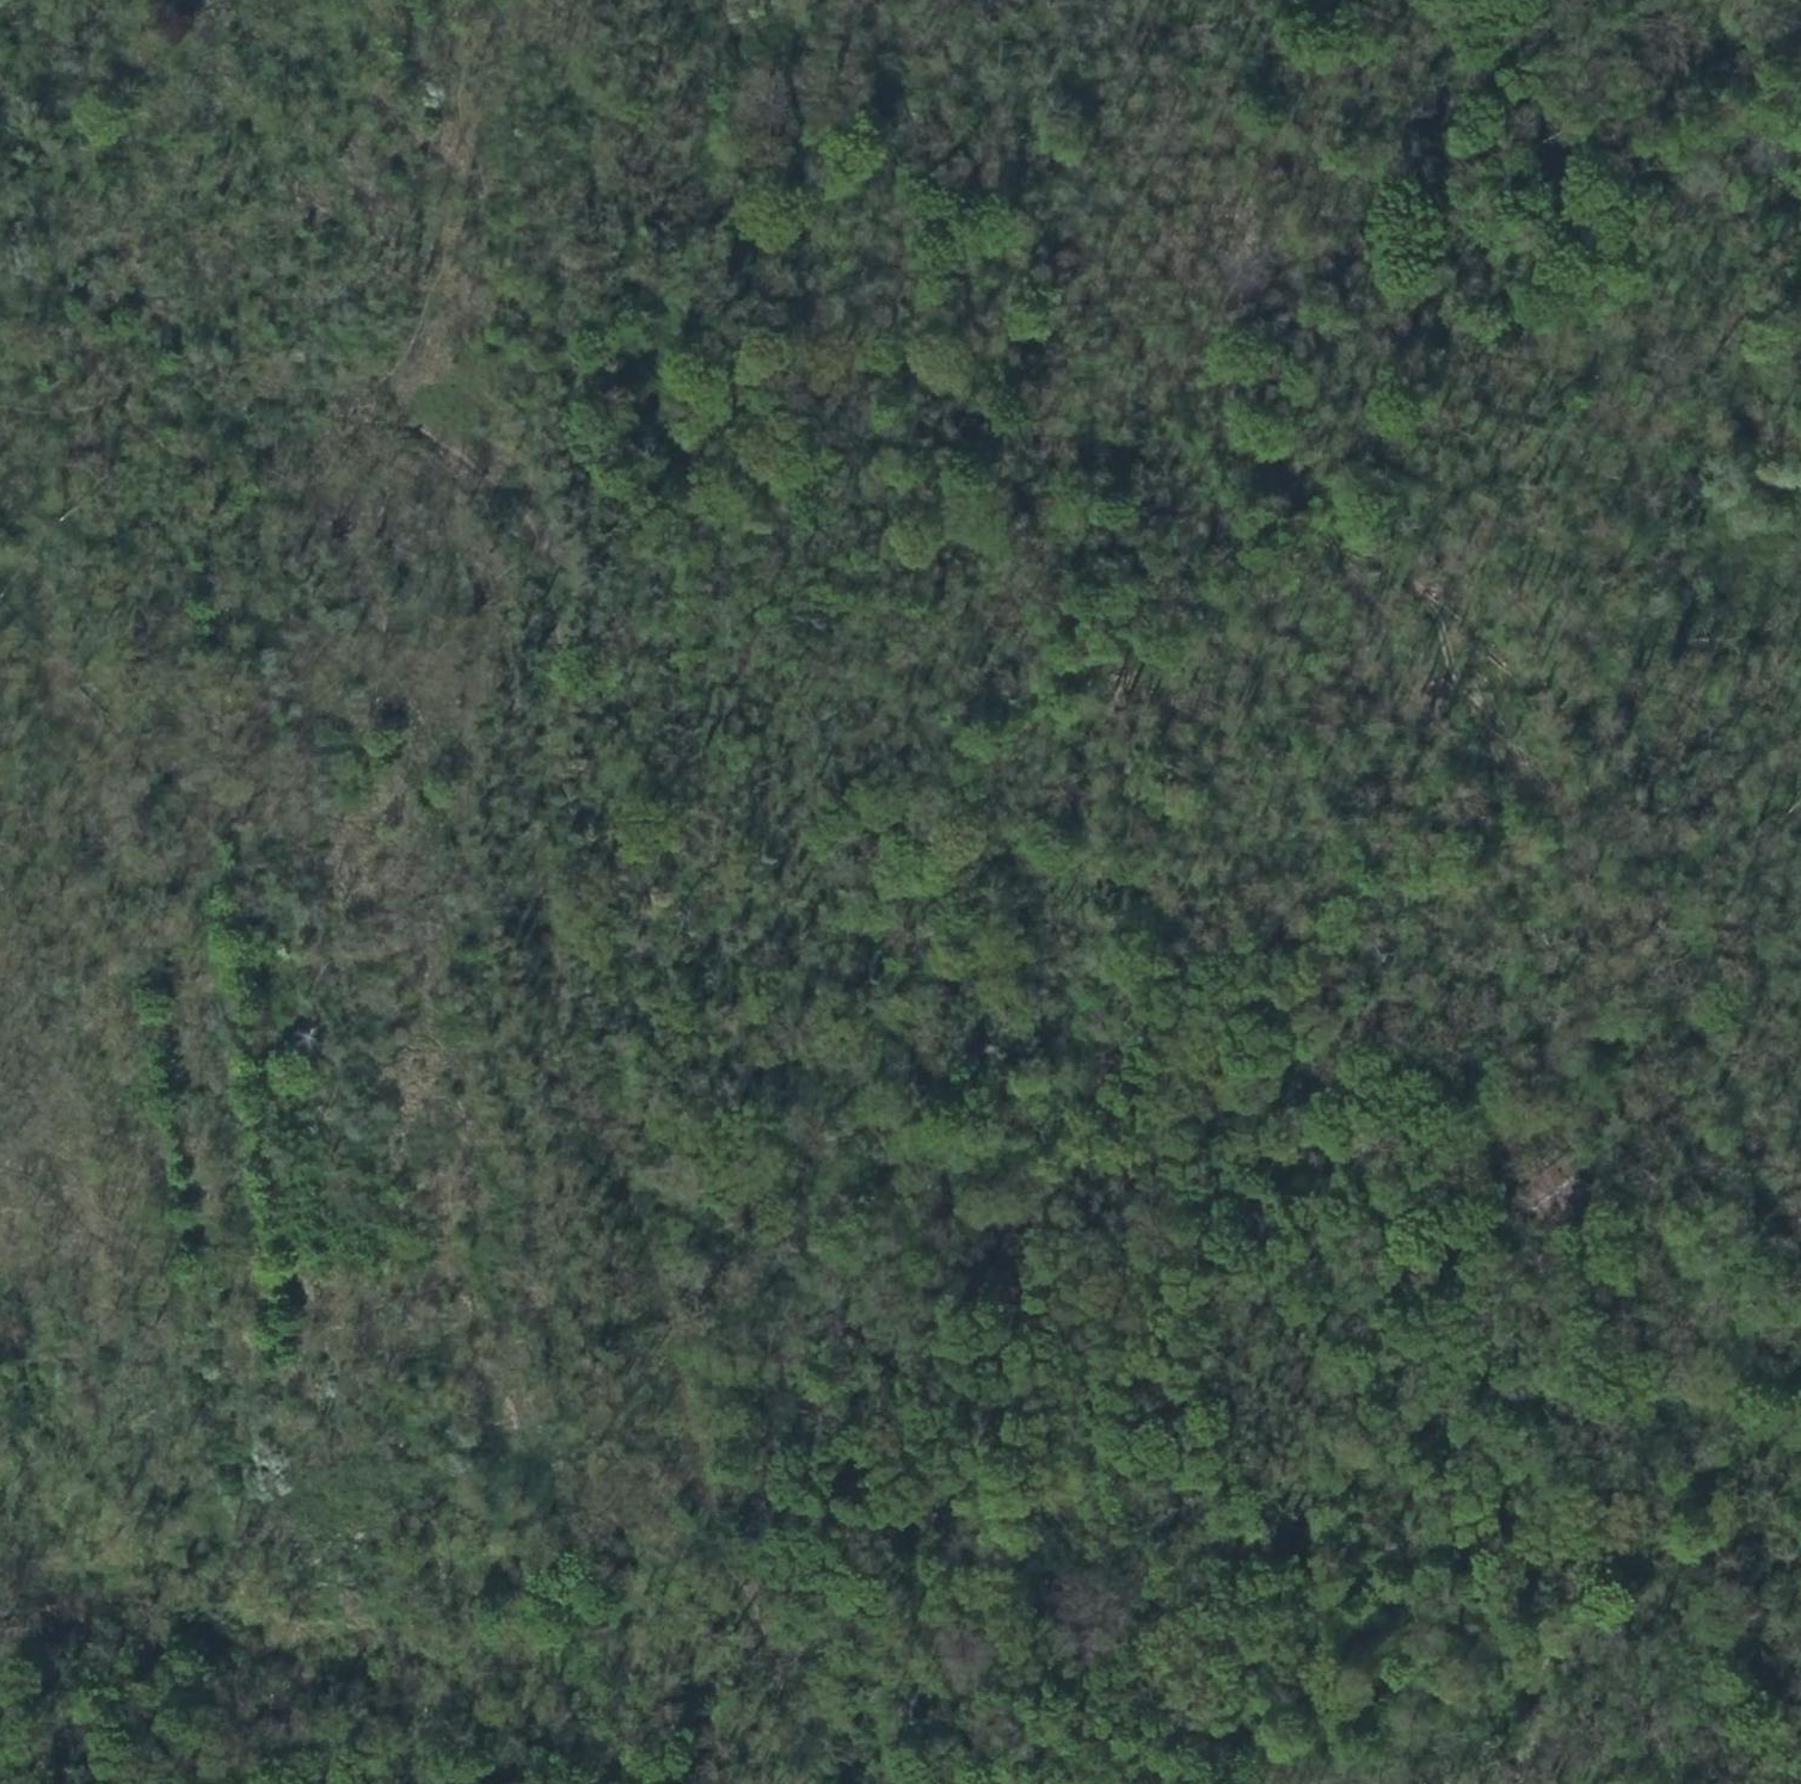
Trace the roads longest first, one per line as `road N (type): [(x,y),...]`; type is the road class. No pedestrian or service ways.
road 1 (track): [(335,1783),(0,1702)]
road 2 (track): [(1451,1783),(1381,1768),(1301,1783)]

